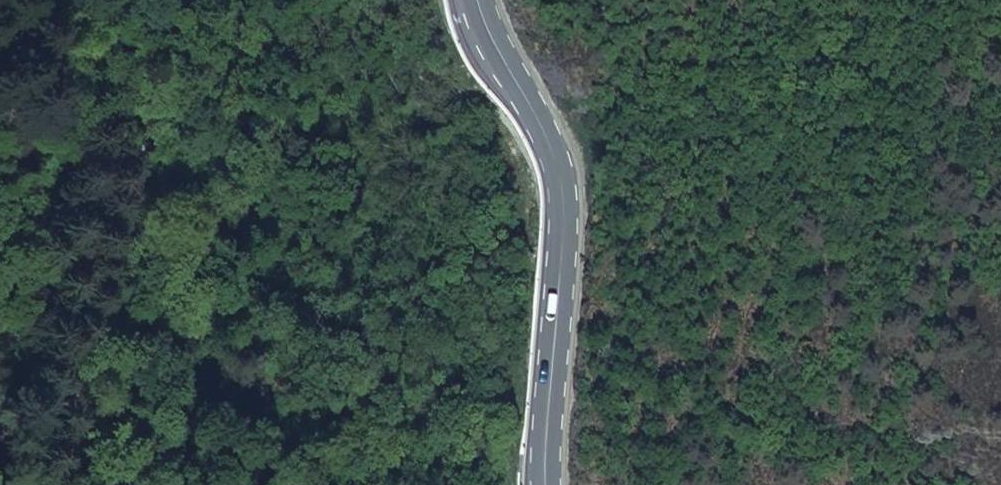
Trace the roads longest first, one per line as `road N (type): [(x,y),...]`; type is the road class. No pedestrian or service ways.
road 1 (primary): [(482,0),(488,27),(559,152),(567,195),(550,484)]

